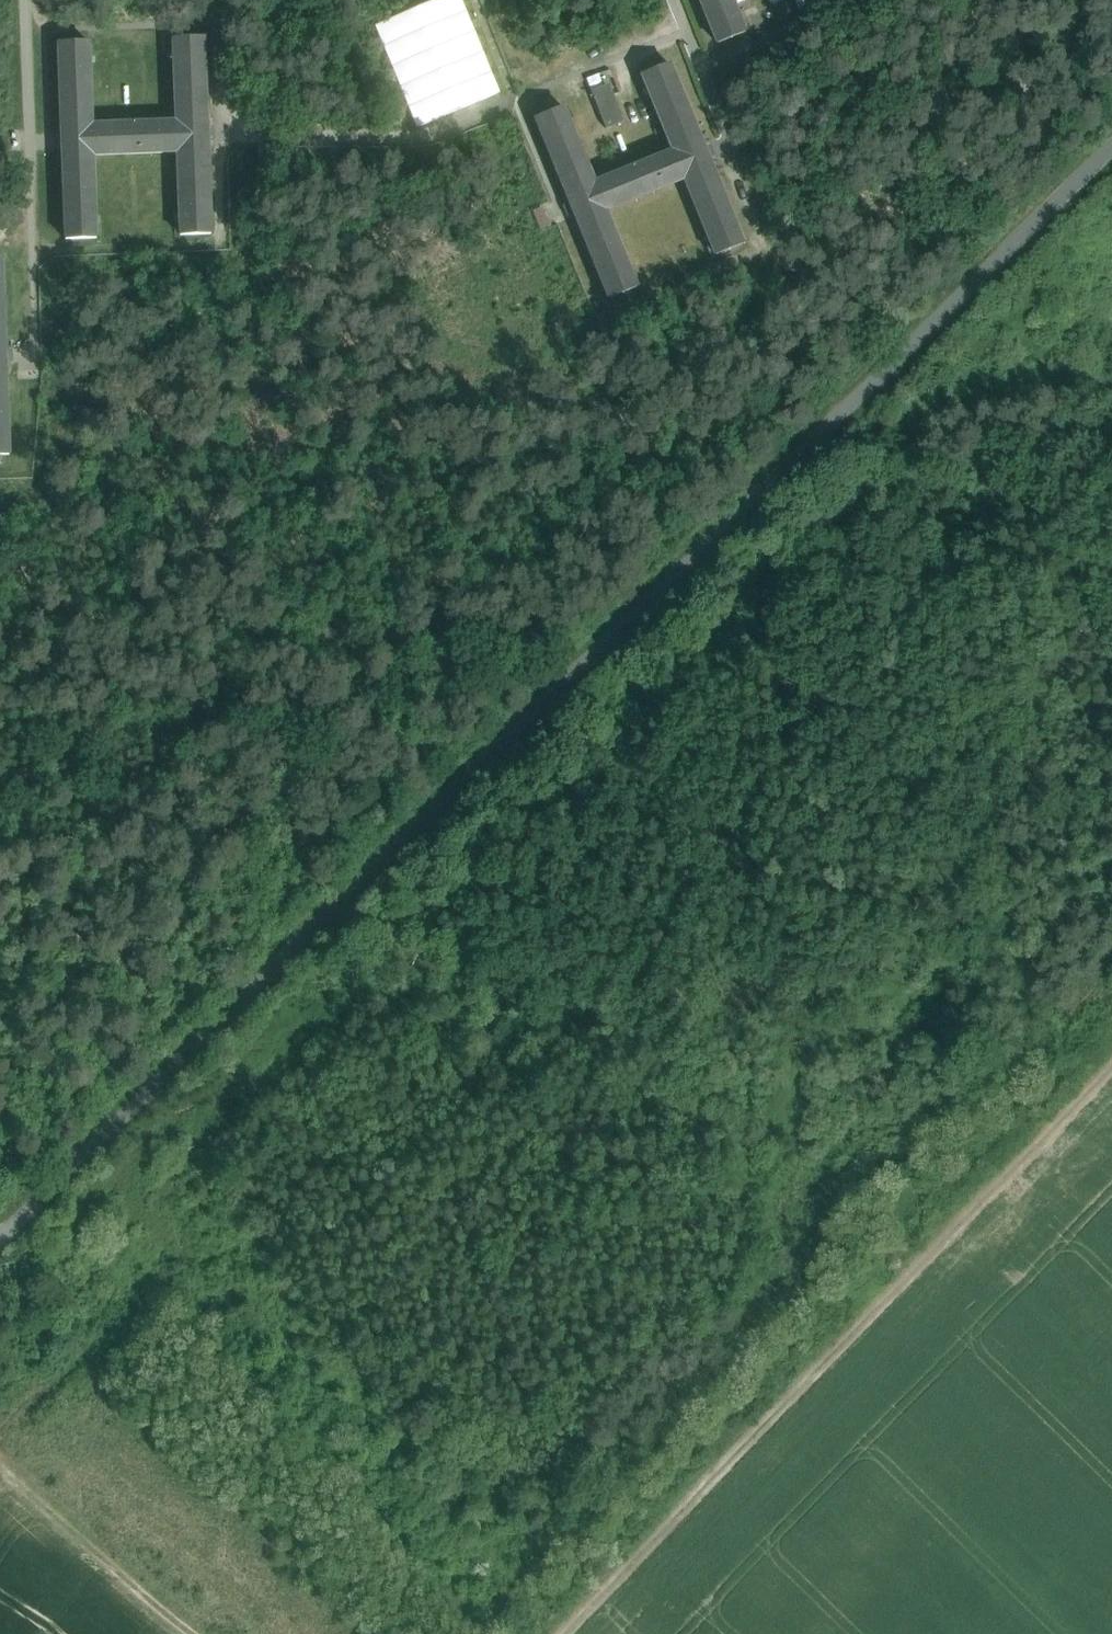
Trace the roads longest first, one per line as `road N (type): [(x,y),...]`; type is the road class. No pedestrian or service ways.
road 1 (track): [(1111,151),(0,1238)]

